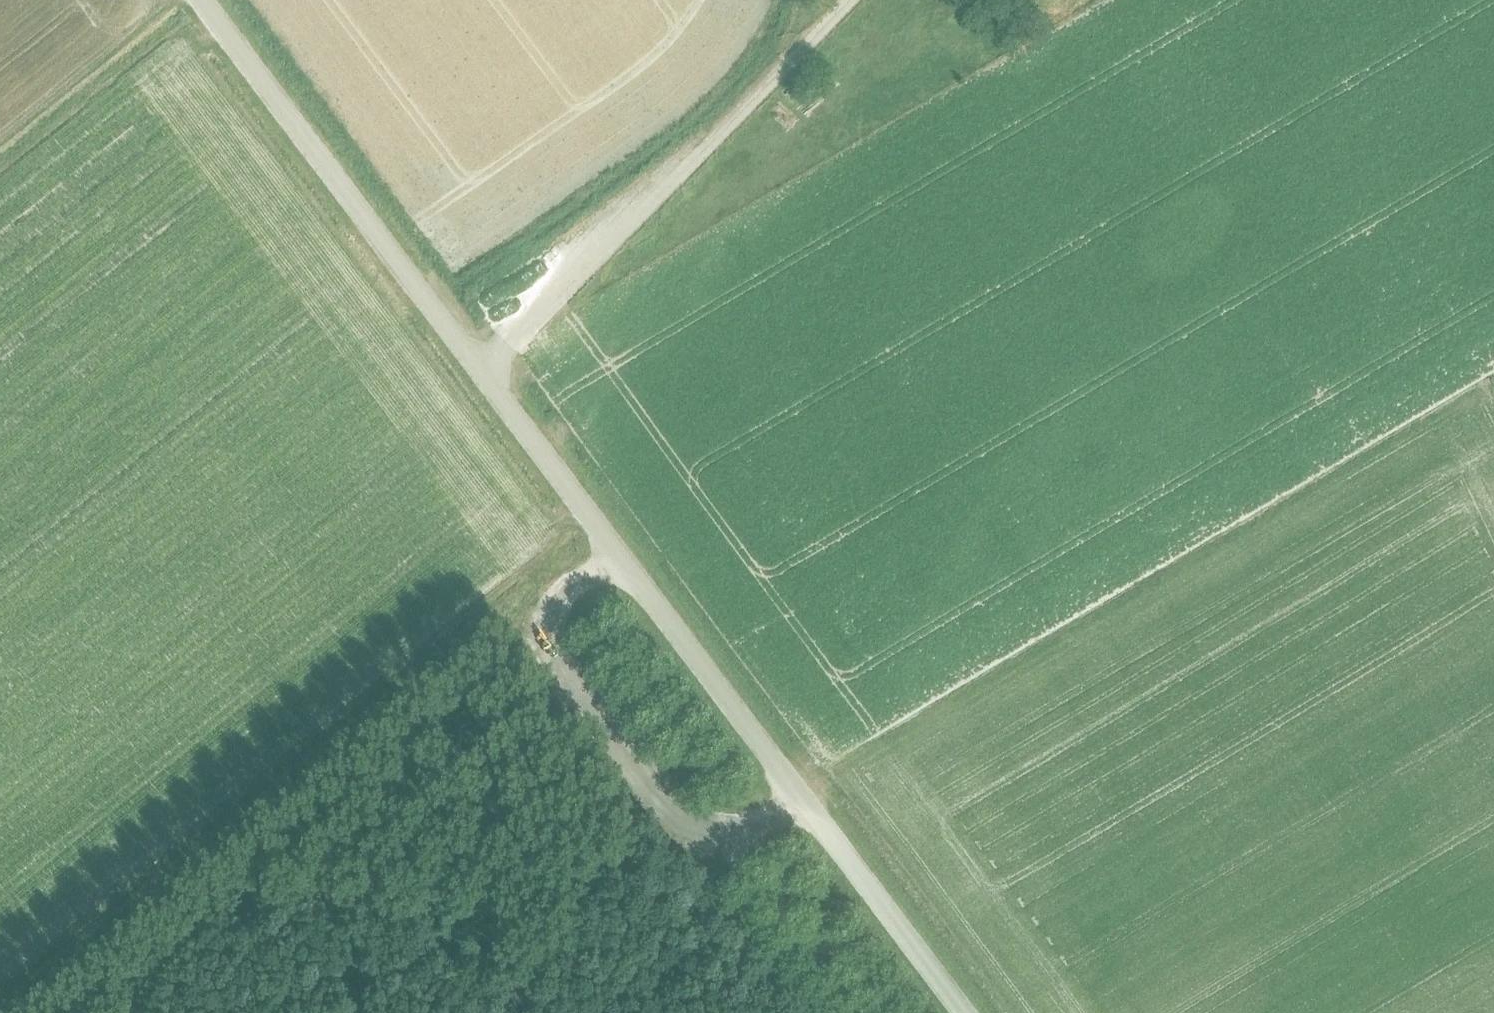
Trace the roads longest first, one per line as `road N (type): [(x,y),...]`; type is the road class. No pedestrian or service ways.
road 1 (unclassified): [(966,1012),(206,0)]

